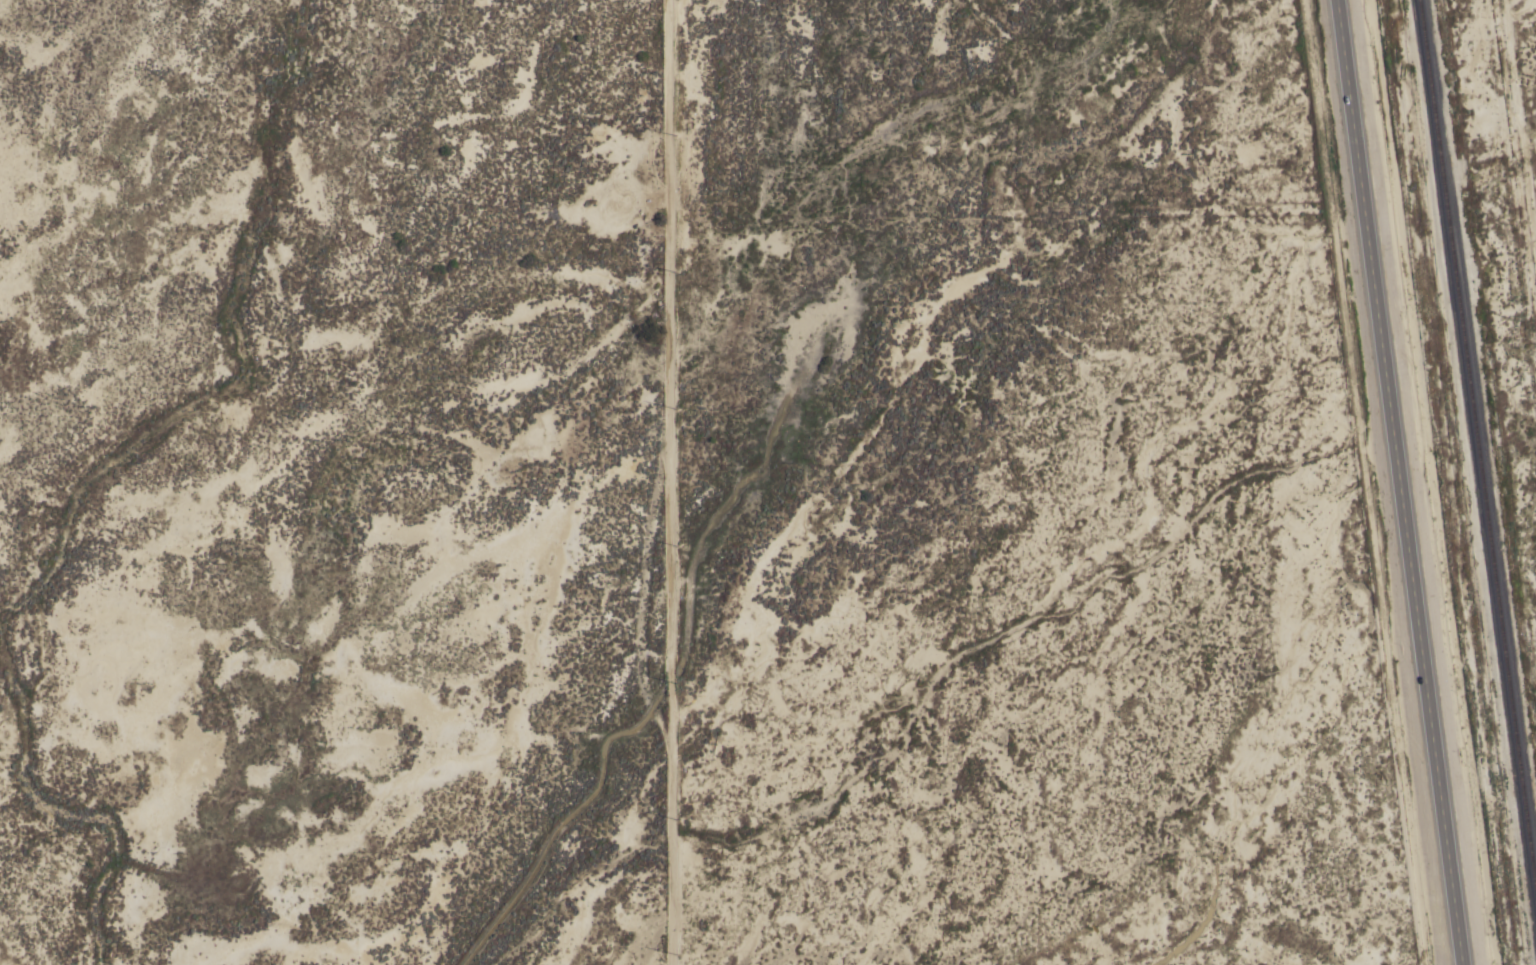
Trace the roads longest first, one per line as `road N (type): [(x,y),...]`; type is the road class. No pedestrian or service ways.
road 1 (primary): [(1467,964),(1339,0)]
road 2 (track): [(670,964),(658,0)]
road 3 (track): [(1535,267),(1497,0)]

